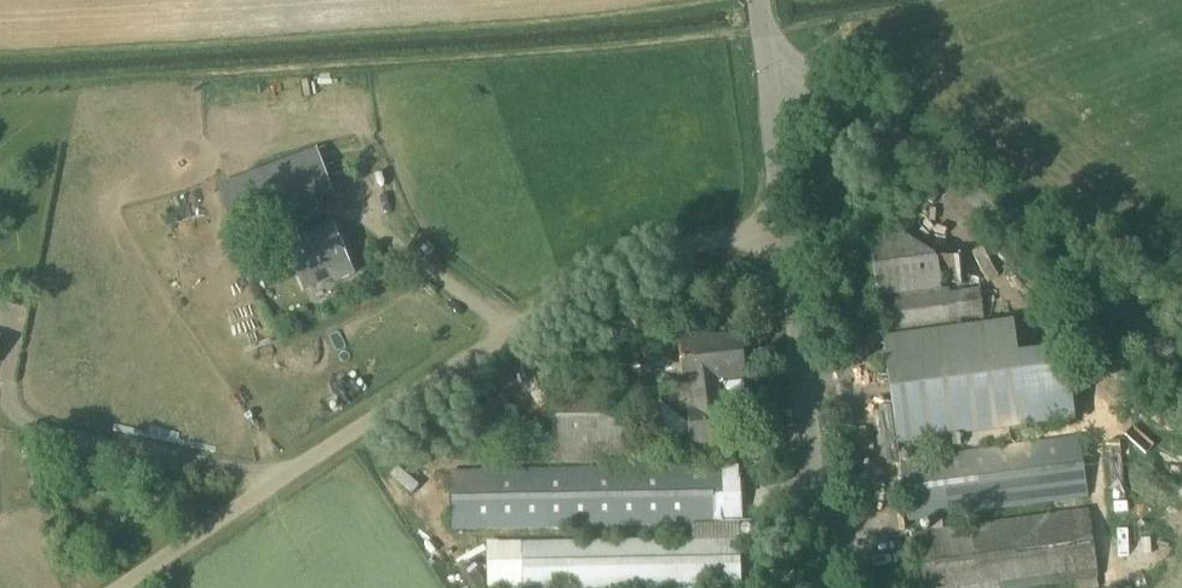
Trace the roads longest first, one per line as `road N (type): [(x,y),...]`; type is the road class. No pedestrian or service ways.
road 1 (unclassified): [(119,587),(606,276),(645,259),(783,235)]
road 2 (unclassified): [(1181,375),(764,44)]
road 3 (unclassified): [(826,587),(783,235)]
road 4 (unclassified): [(783,235),(764,44)]

